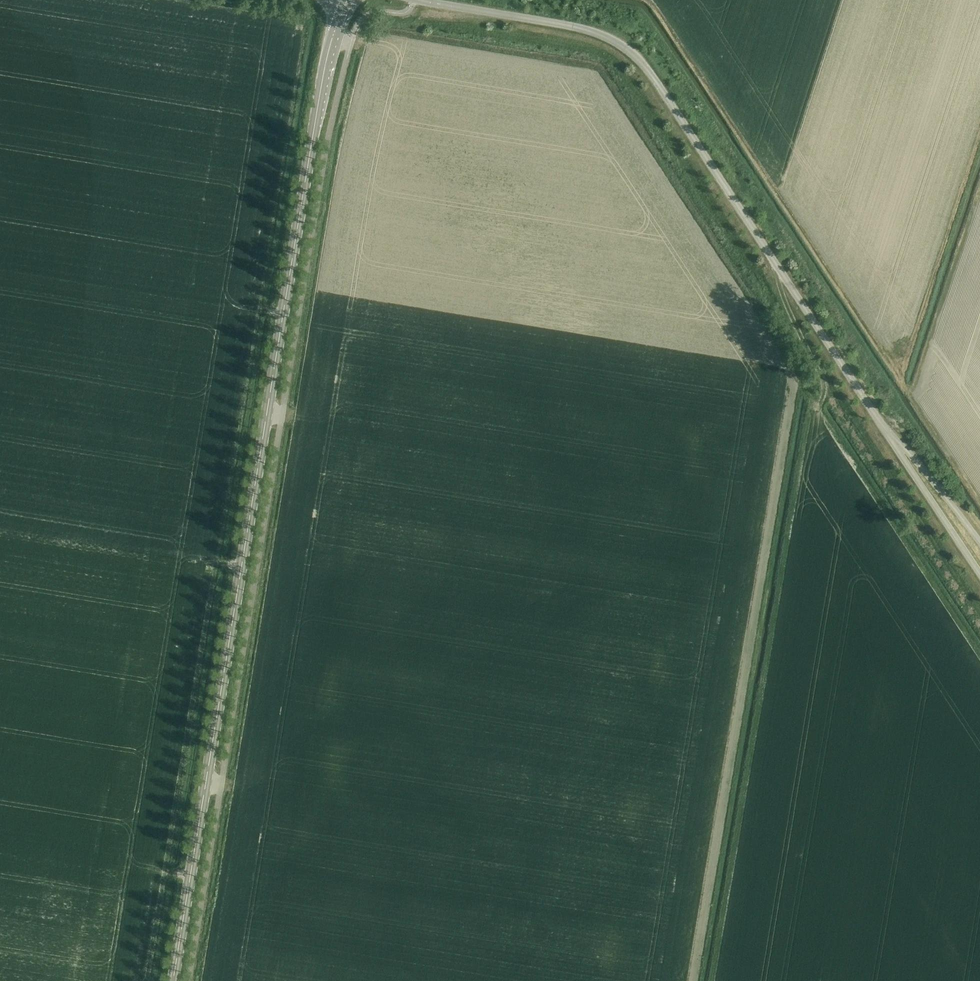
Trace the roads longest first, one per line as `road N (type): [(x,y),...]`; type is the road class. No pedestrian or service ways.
road 1 (tertiary): [(174,980),(320,94),(347,0)]
road 2 (track): [(144,980),(310,0)]
road 3 (unclassified): [(883,424),(652,76),(623,45),(590,30),(424,0)]
road 4 (unclassified): [(979,570),(883,424)]
road 5 (residential): [(883,424),(979,540)]

